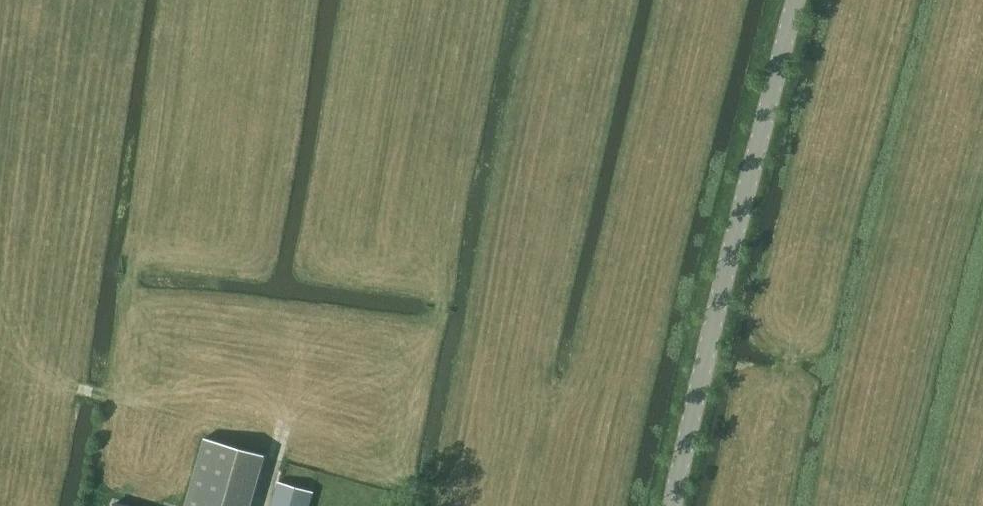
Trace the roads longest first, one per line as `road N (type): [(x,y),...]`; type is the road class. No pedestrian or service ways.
road 1 (unclassified): [(794,0),(673,505)]

